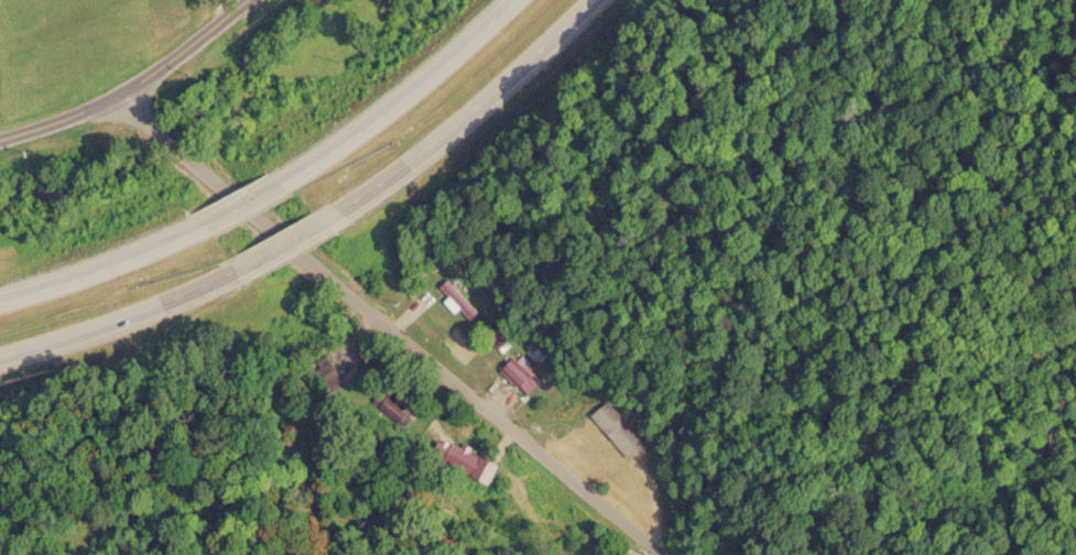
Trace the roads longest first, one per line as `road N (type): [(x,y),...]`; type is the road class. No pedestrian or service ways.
road 1 (residential): [(653,554),(115,98)]
road 2 (trunk): [(326,220),(425,152),(591,0)]
road 3 (trunk): [(505,0),(399,99),(284,181)]
road 4 (residential): [(246,0),(115,98),(0,138)]
road 5 (trunk): [(0,354),(124,318),(244,268)]
road 6 (trunk): [(208,222),(0,292)]

